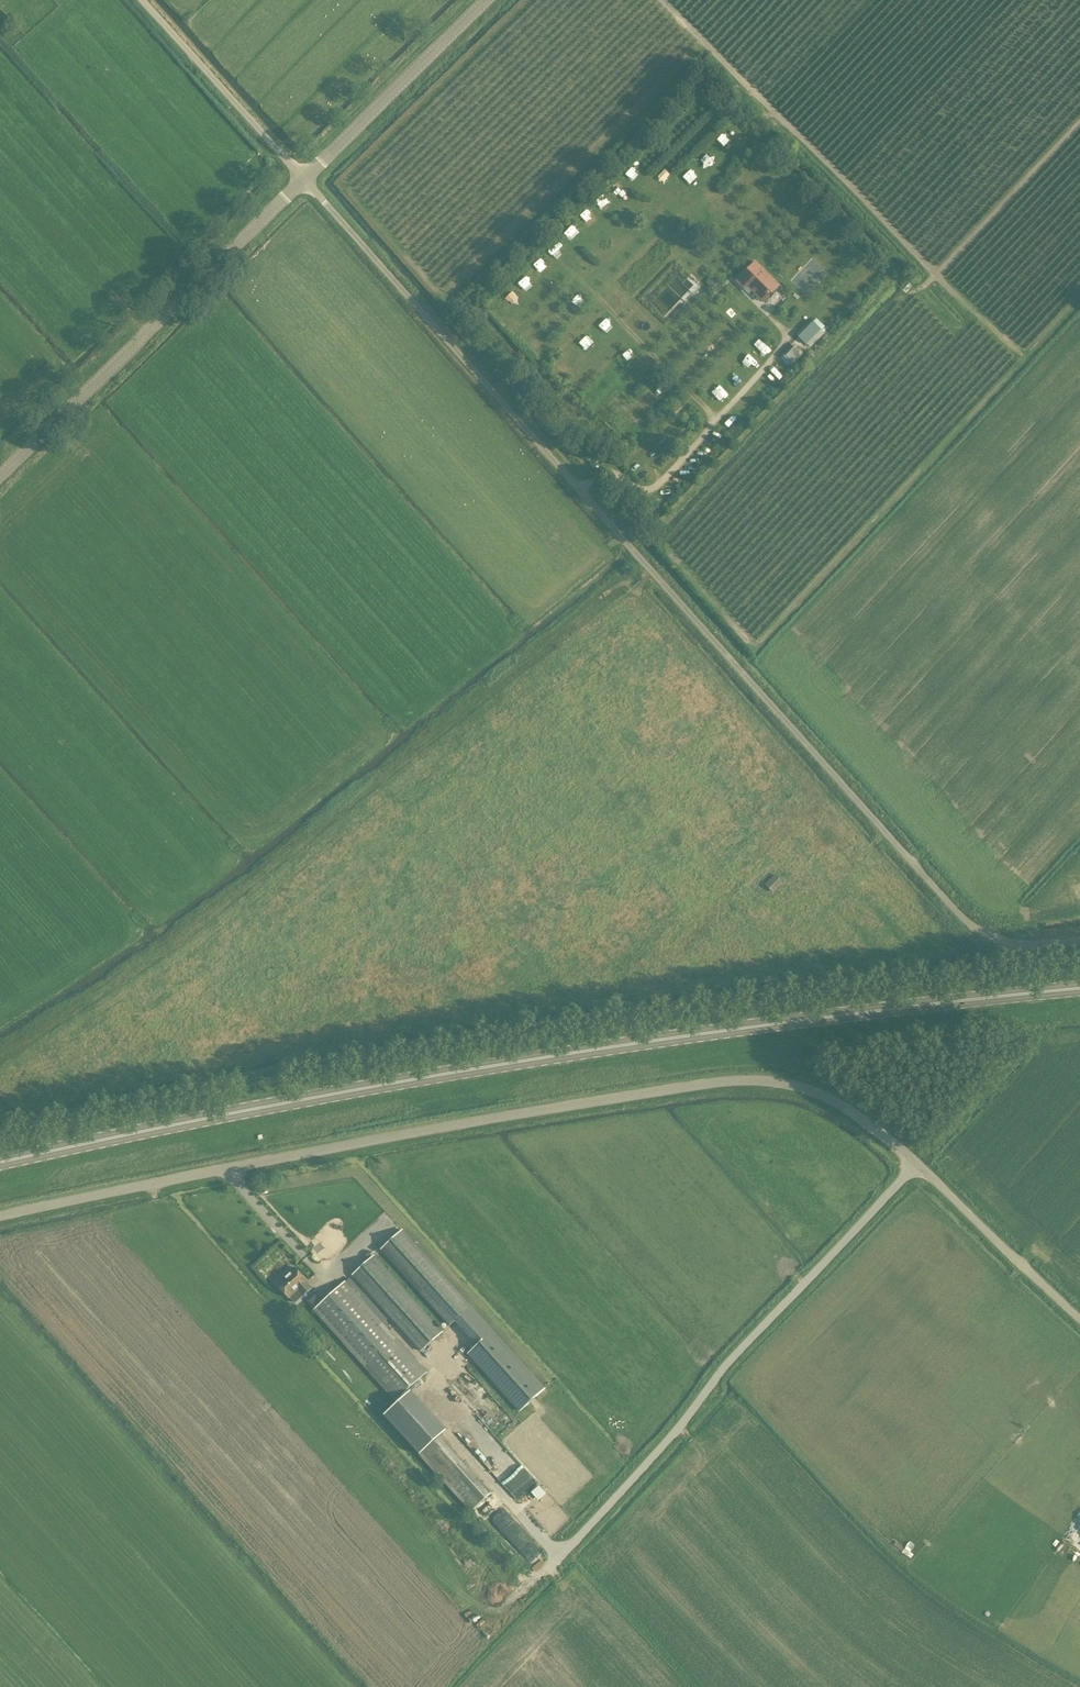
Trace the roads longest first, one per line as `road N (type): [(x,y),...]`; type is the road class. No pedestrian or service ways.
road 1 (unclassified): [(0,1217),(468,1120),(740,1083),(840,1109),(1079,1321)]
road 2 (unclassified): [(308,184),(950,906),(989,938),(1022,948),(1079,946)]
road 3 (primary): [(1079,988),(744,1023),(308,1098),(0,1163)]
road 4 (track): [(660,0),(935,277),(1079,126)]
road 5 (track): [(915,1168),(726,1362),(692,1417),(541,1577)]
road 6 (unclassified): [(0,483),(308,184)]
road 7 (track): [(581,491),(604,475),(654,488),(787,344)]
road 8 (unclassified): [(308,184),(497,0)]
road 9 (unclassified): [(138,0),(308,184)]
road 10 (track): [(716,419),(558,259)]

